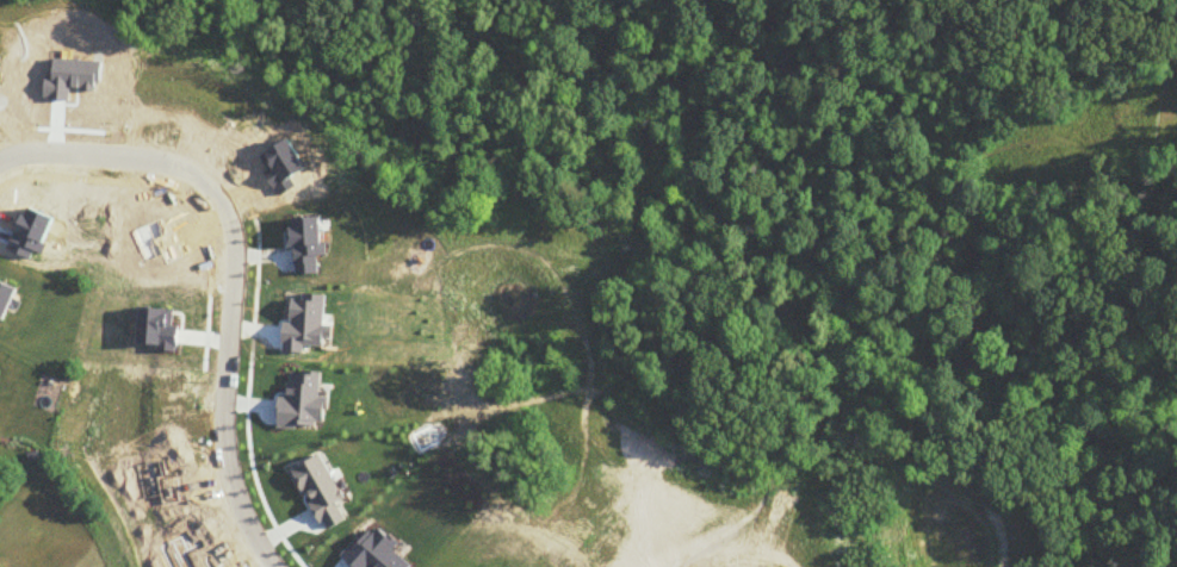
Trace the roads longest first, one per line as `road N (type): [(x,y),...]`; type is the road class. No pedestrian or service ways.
road 1 (residential): [(0,160),(93,154),(153,163),(198,180),(223,213),(231,338),(223,412),(233,485),(277,566)]

